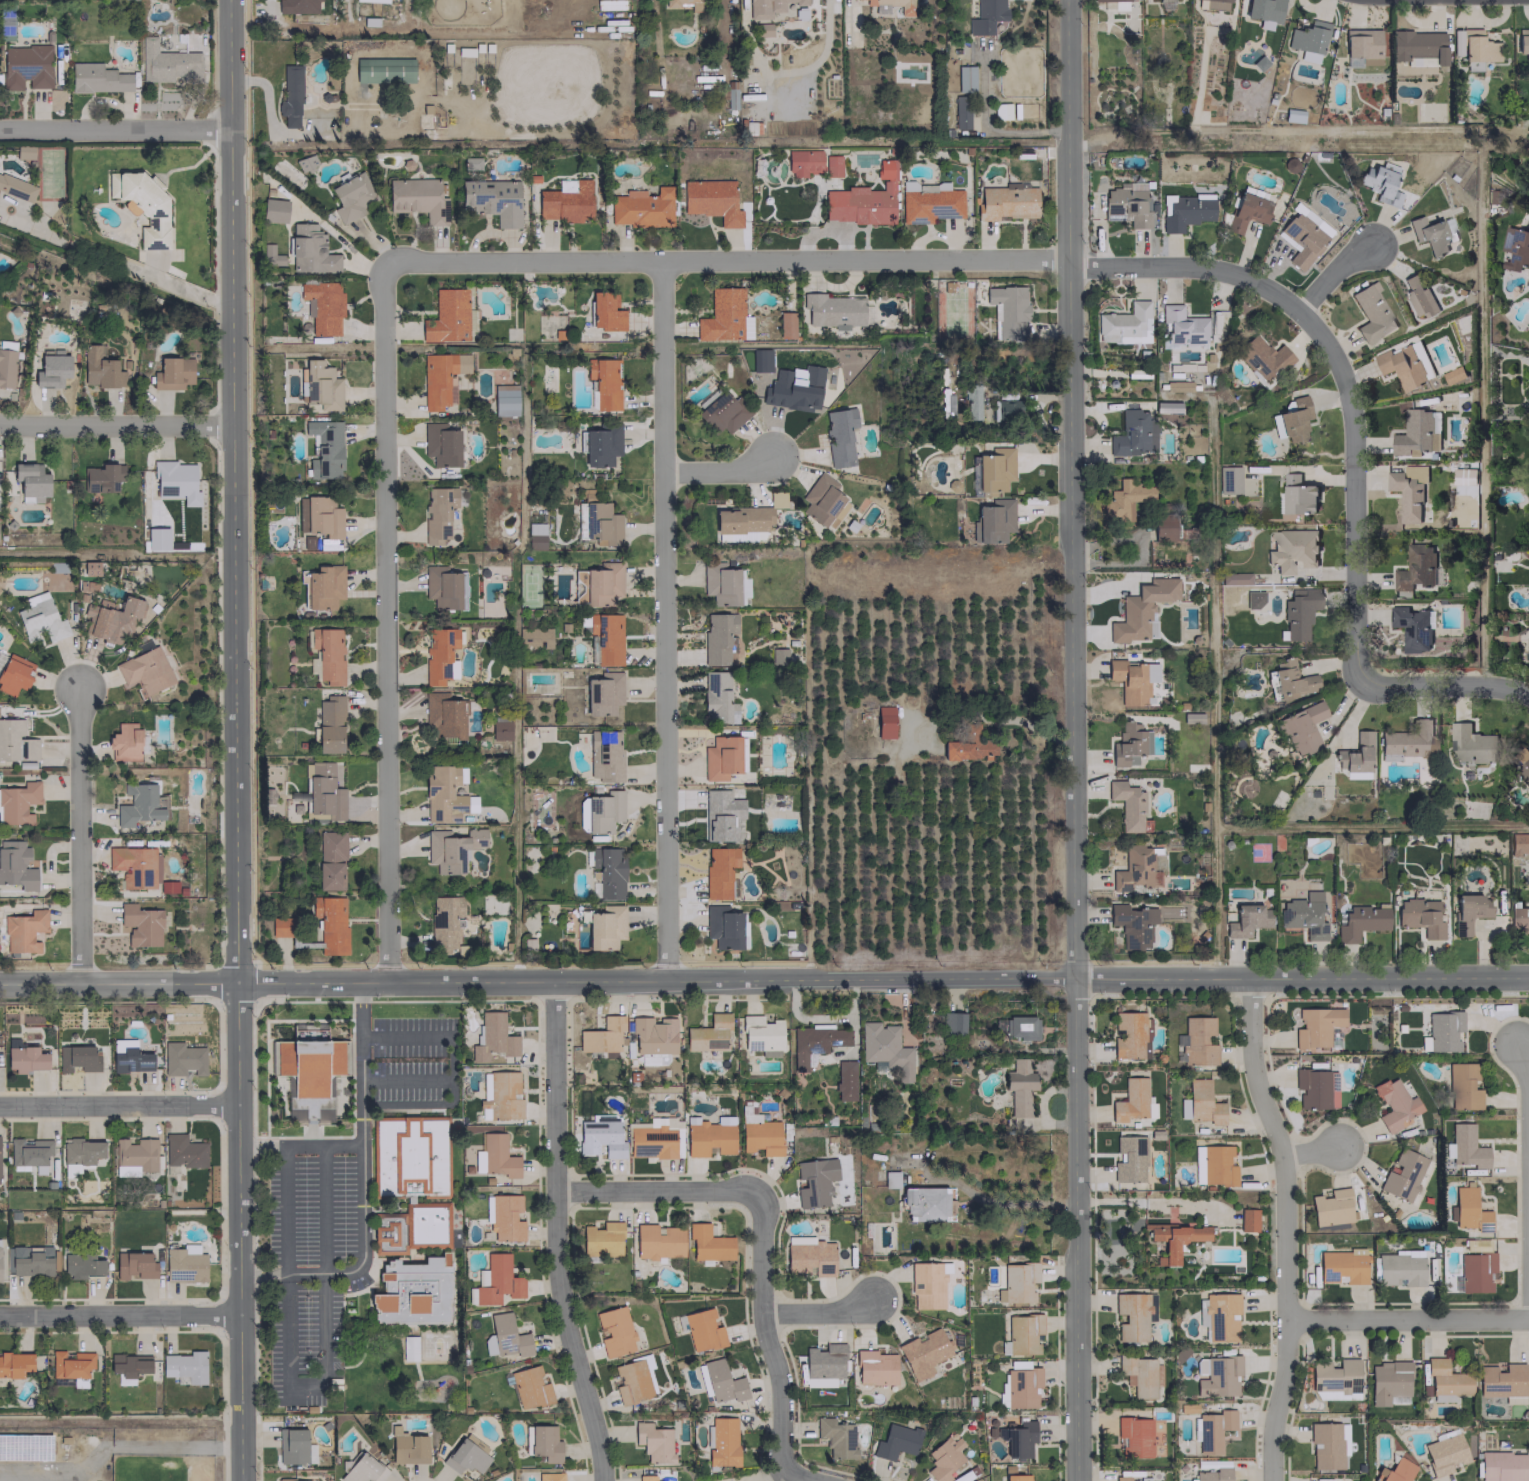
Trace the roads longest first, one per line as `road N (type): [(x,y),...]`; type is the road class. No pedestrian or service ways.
road 1 (tertiary): [(229,0),(240,1480)]
road 2 (secondary): [(236,982),(1528,977)]
road 3 (secondary): [(1066,0),(1074,978)]
road 4 (residential): [(382,264),(1050,260),(1236,273),(1299,309)]
road 5 (residential): [(382,264),(387,983)]
road 6 (residential): [(661,262),(666,980)]
road 7 (residential): [(1249,979),(1249,1062),(1281,1155),(1282,1373),(1270,1480)]
road 8 (secondary): [(1074,978),(1076,1480)]
road 9 (residential): [(599,1480),(558,1279),(553,983)]
road 10 (residential): [(1359,683),(1354,410),(1342,369),(1299,309)]
road 11 (residential): [(762,1193),(760,1312),(776,1376),(779,1459),(784,1472),(820,1480)]
road 12 (residential): [(76,687),(78,982)]
road 13 (residential): [(1515,1036),(1527,1077),(1528,1318)]
road 14 (residential): [(1283,1318),(1528,1318)]
road 15 (residential): [(239,1315),(0,1315)]
road 16 (residential): [(237,1105),(0,1106)]
road 17 (secondary): [(0,983),(236,982)]
road 18 (residential): [(0,421),(230,424)]
road 19 (residential): [(0,129),(230,128)]
road 20 (residential): [(762,1193),(555,1192)]
road 21 (residential): [(1359,683),(1480,681),(1528,695)]

